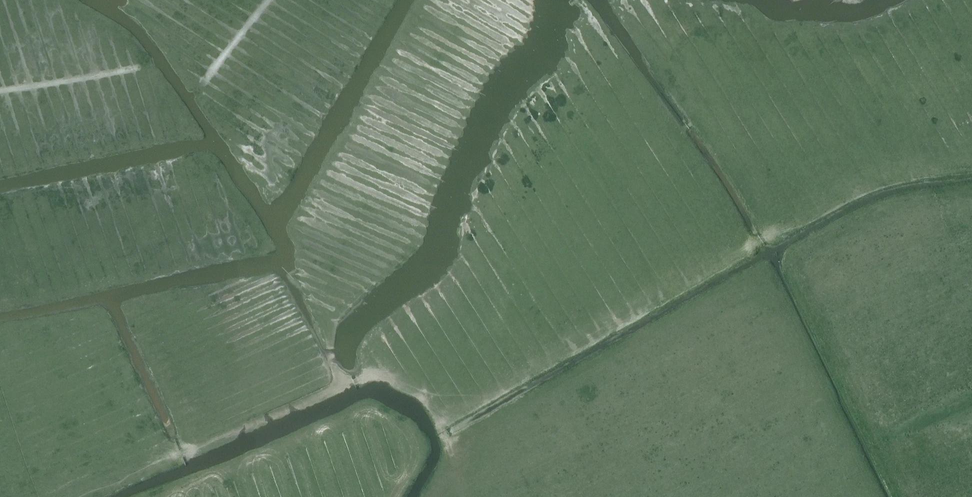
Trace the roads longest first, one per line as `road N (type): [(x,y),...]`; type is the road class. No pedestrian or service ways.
road 1 (track): [(462,496),(423,403),(380,377),(352,380)]

